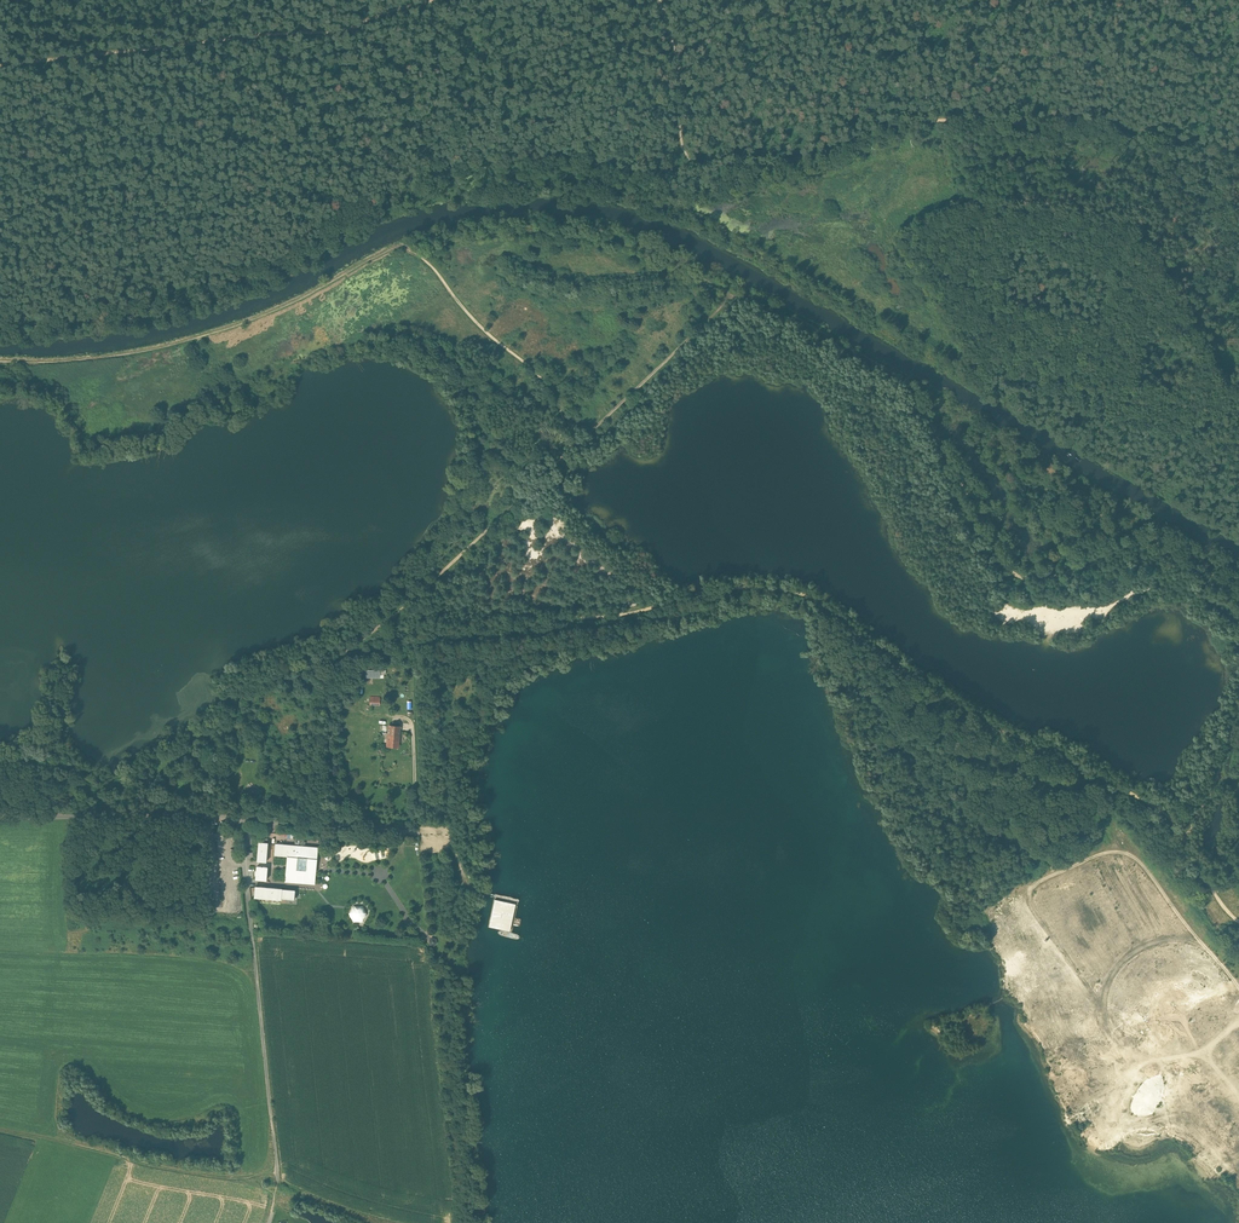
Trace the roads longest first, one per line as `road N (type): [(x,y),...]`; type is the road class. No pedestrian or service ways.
road 1 (track): [(657,0),(681,75),(683,134),(690,154),(709,163),(780,163),(926,119),(1076,116),(1238,157)]
road 2 (track): [(0,65),(336,33),(434,0)]
road 3 (unclassified): [(240,817),(279,1179)]
road 4 (unclassified): [(240,817),(0,817)]
road 5 (unclassified): [(332,825),(423,833),(449,843),(468,887),(479,892)]
road 6 (track): [(492,0),(454,91),(457,169)]

